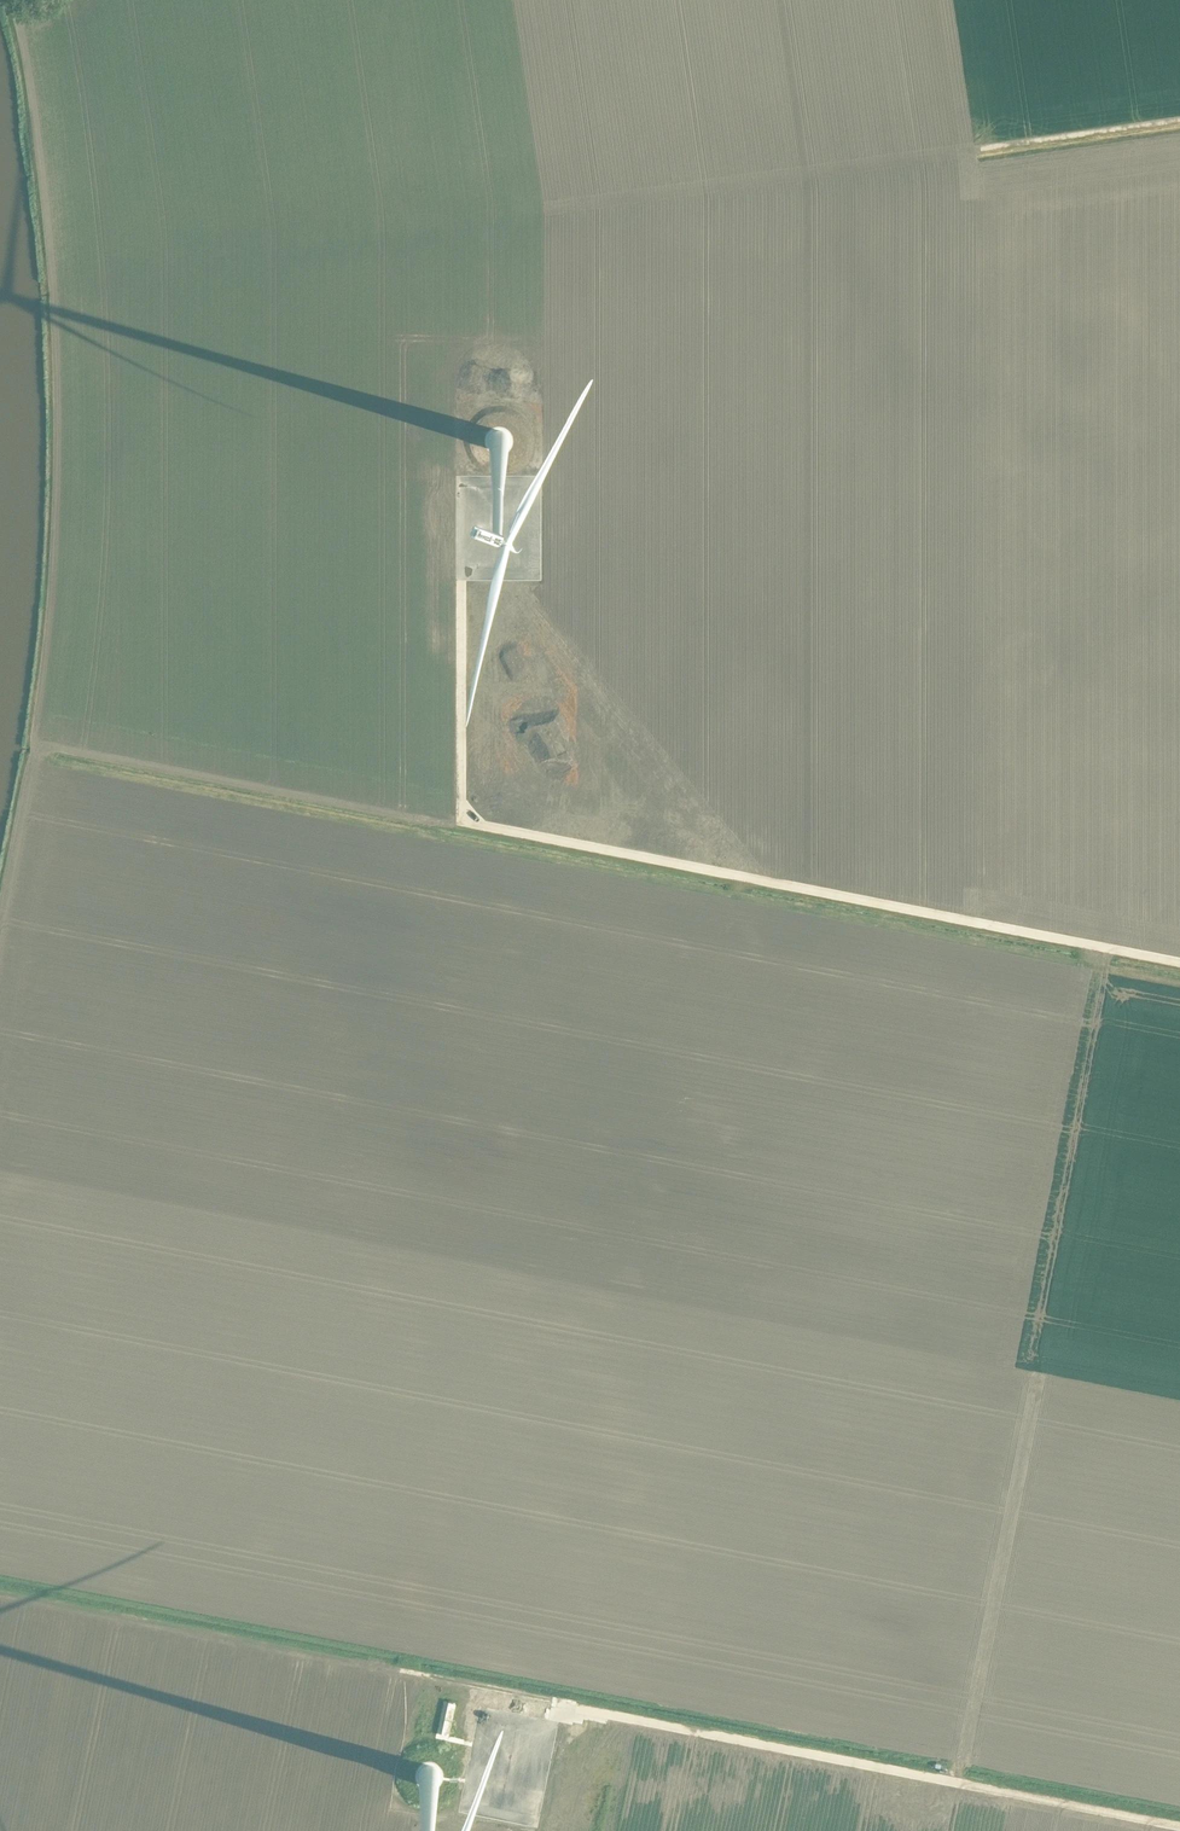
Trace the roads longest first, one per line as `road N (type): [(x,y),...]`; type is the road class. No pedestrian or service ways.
road 1 (track): [(1179,963),(462,821),(460,477)]
road 2 (track): [(1179,1818),(551,1702)]

